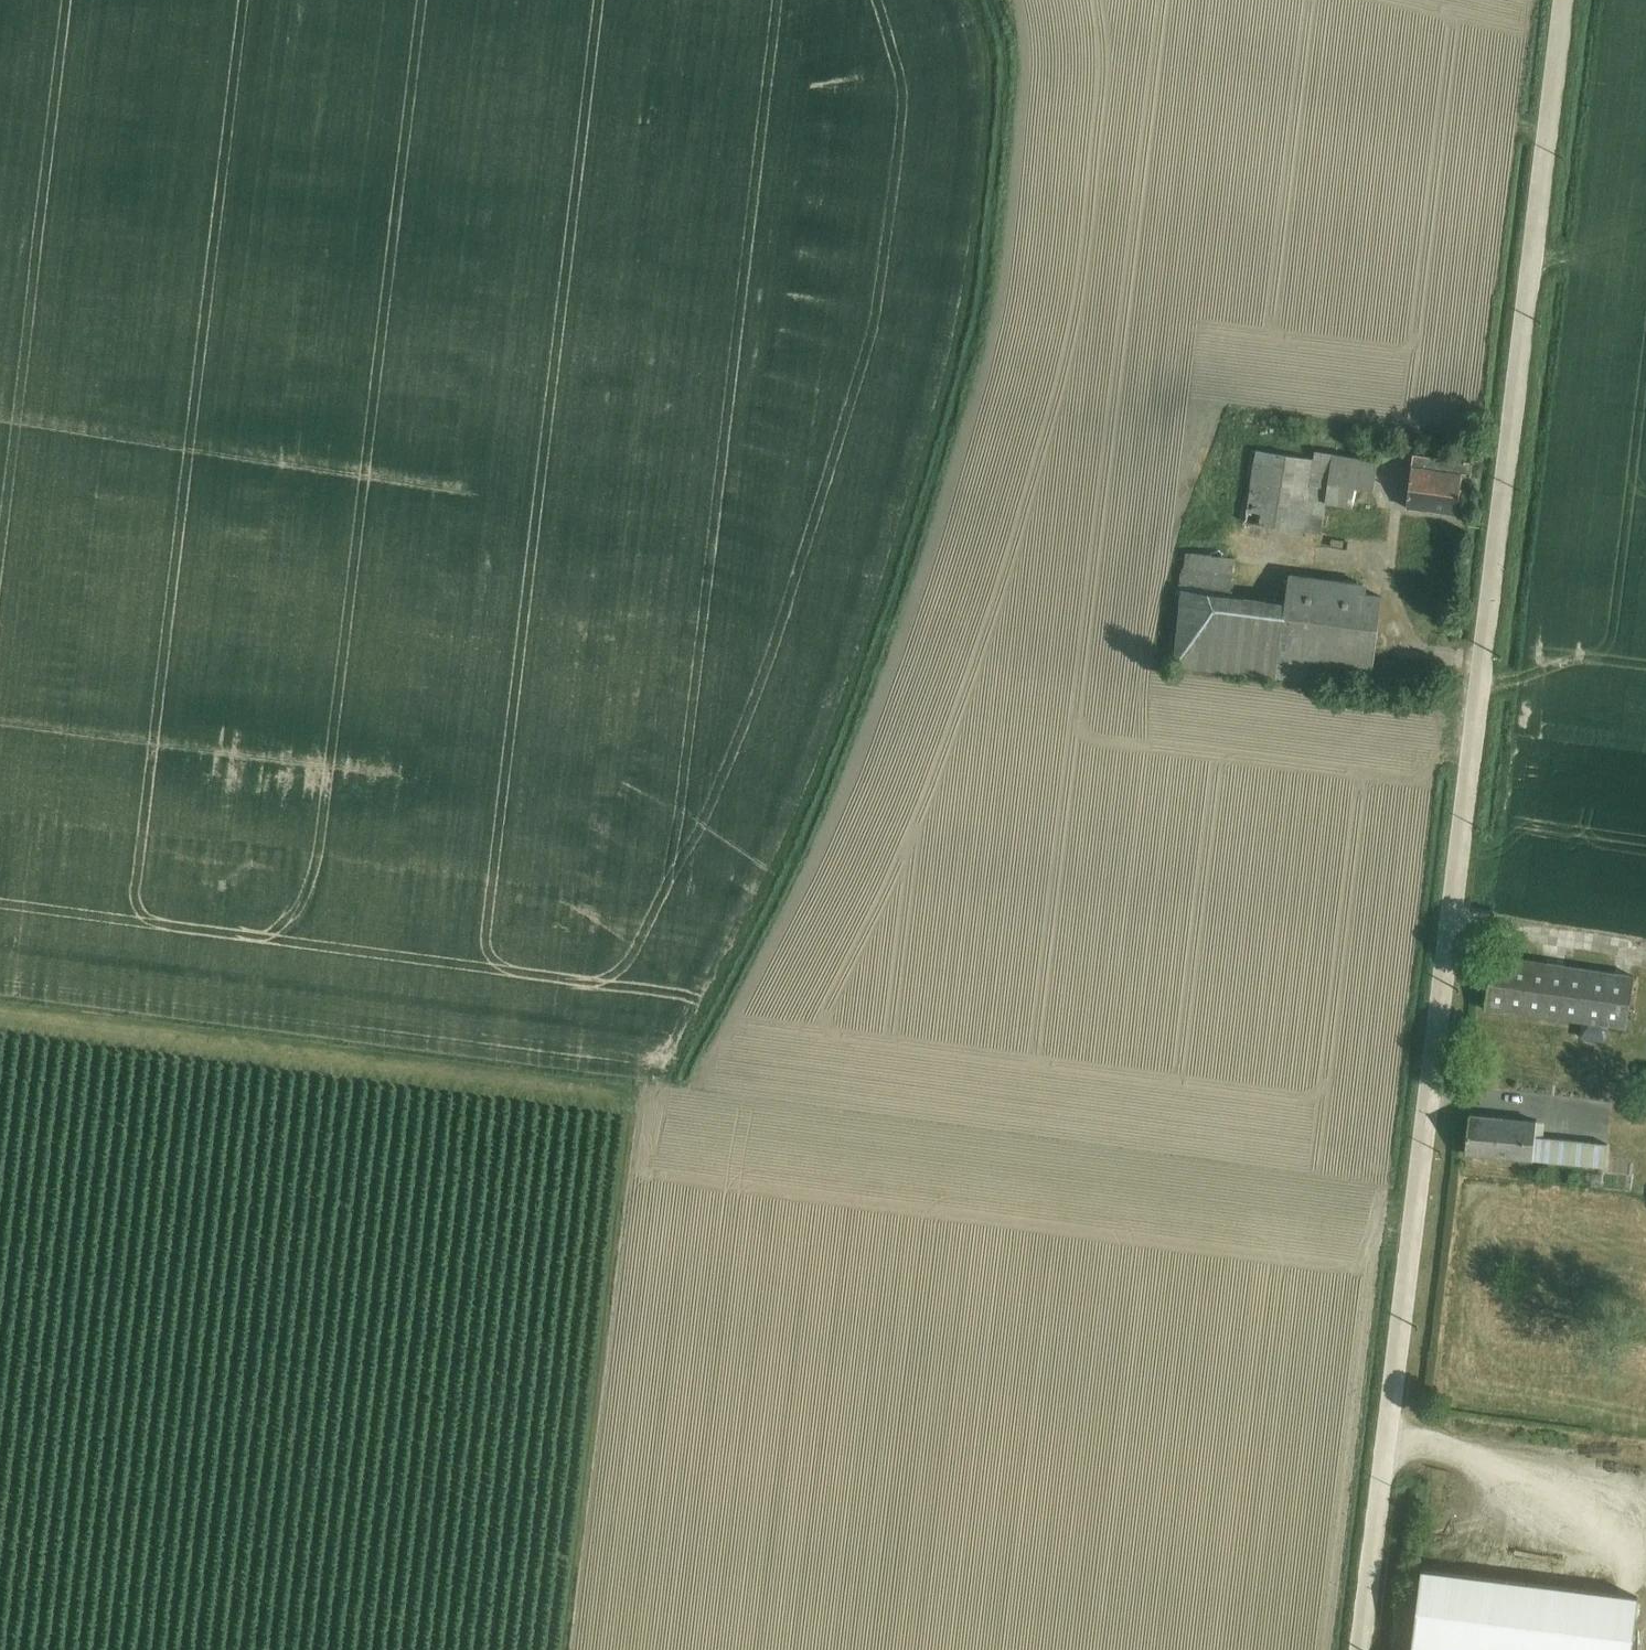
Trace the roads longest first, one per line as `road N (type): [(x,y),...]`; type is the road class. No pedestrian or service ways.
road 1 (unclassified): [(1563,0),(1360,1649)]

